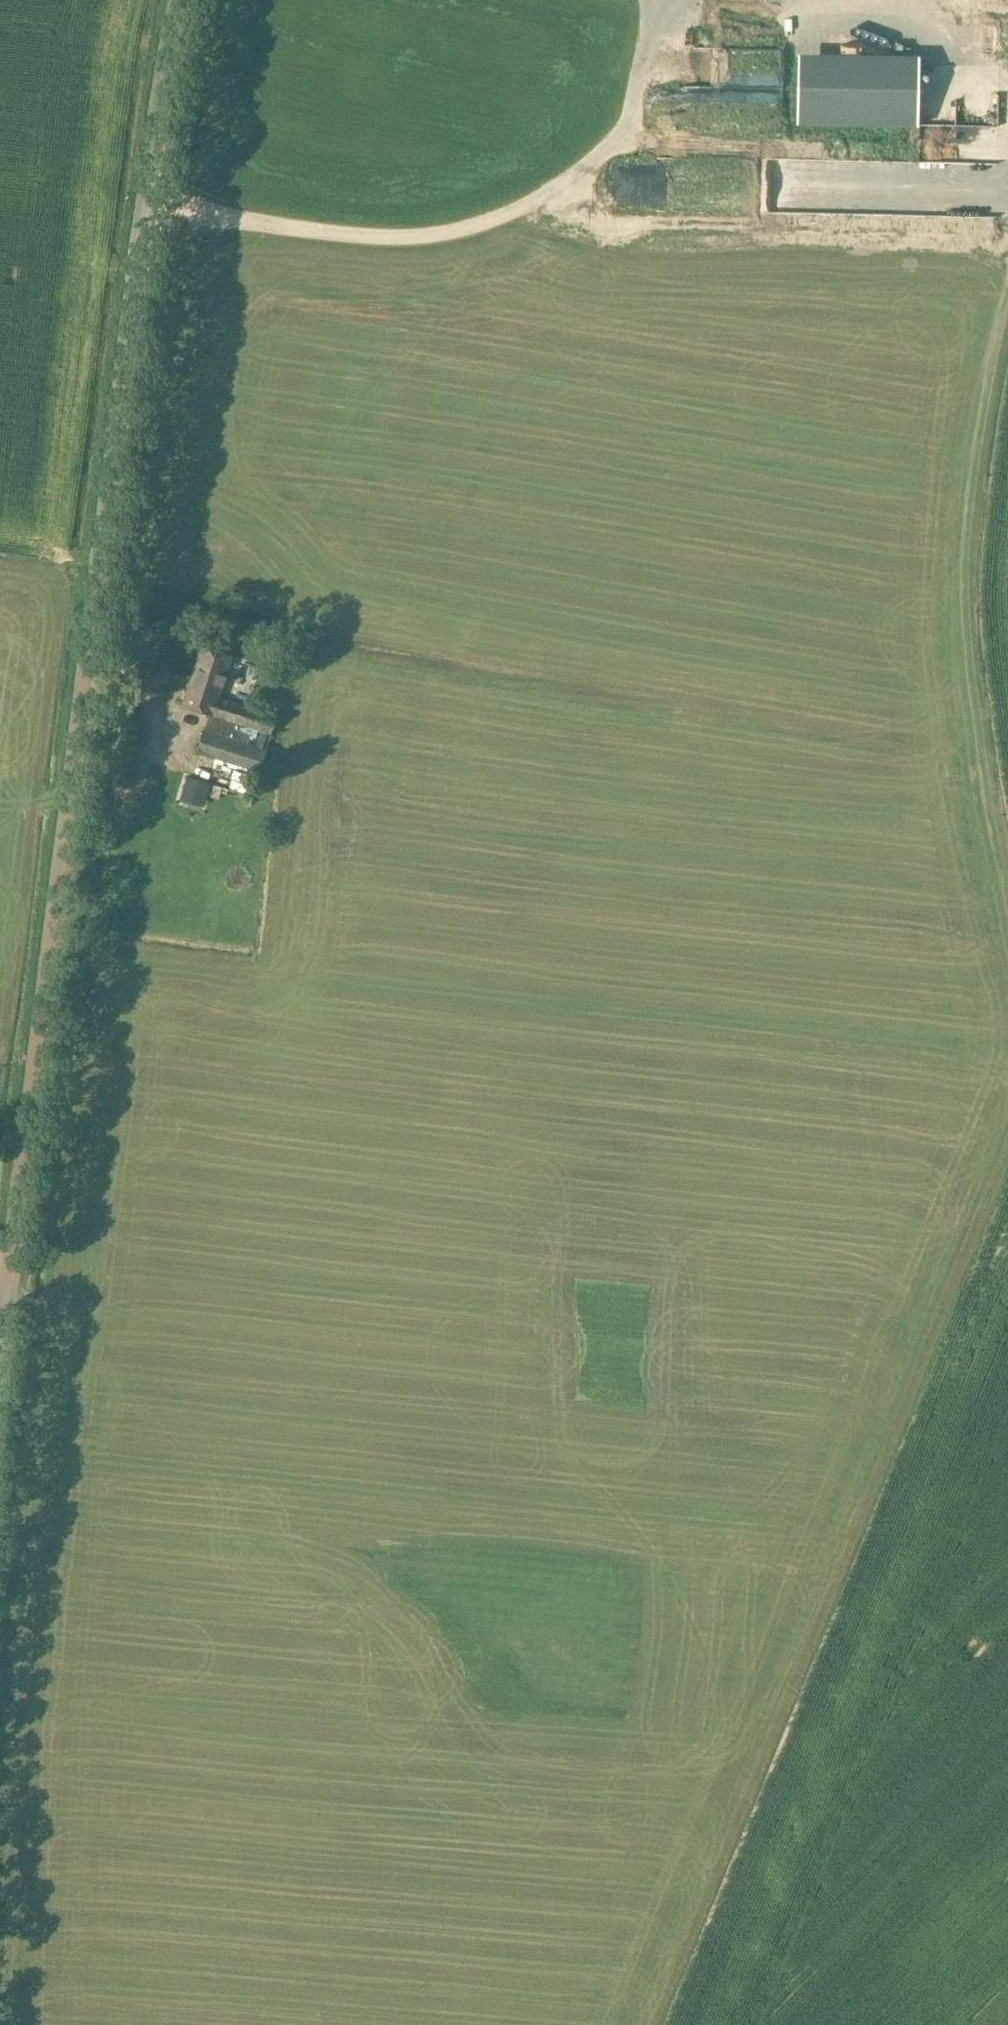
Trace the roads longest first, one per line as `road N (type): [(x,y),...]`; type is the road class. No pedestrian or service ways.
road 1 (tertiary): [(0,1288),(159,61),(175,0)]

